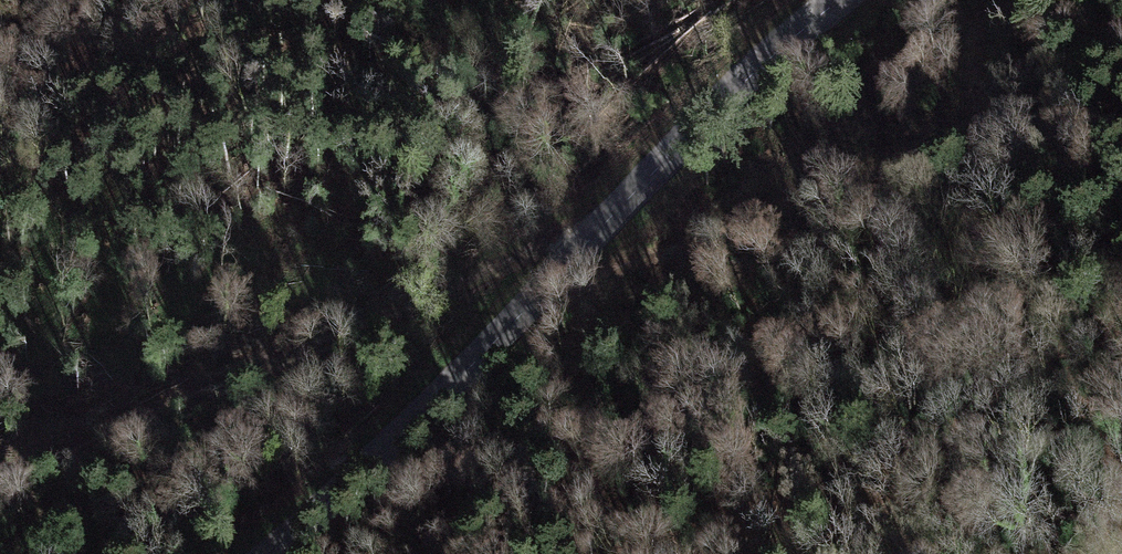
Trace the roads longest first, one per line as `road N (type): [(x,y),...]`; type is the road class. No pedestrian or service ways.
road 1 (tertiary): [(272,553),(579,230),(837,0)]
road 2 (track): [(0,478),(104,425),(579,230)]
road 3 (track): [(537,275),(769,211),(1121,61)]

